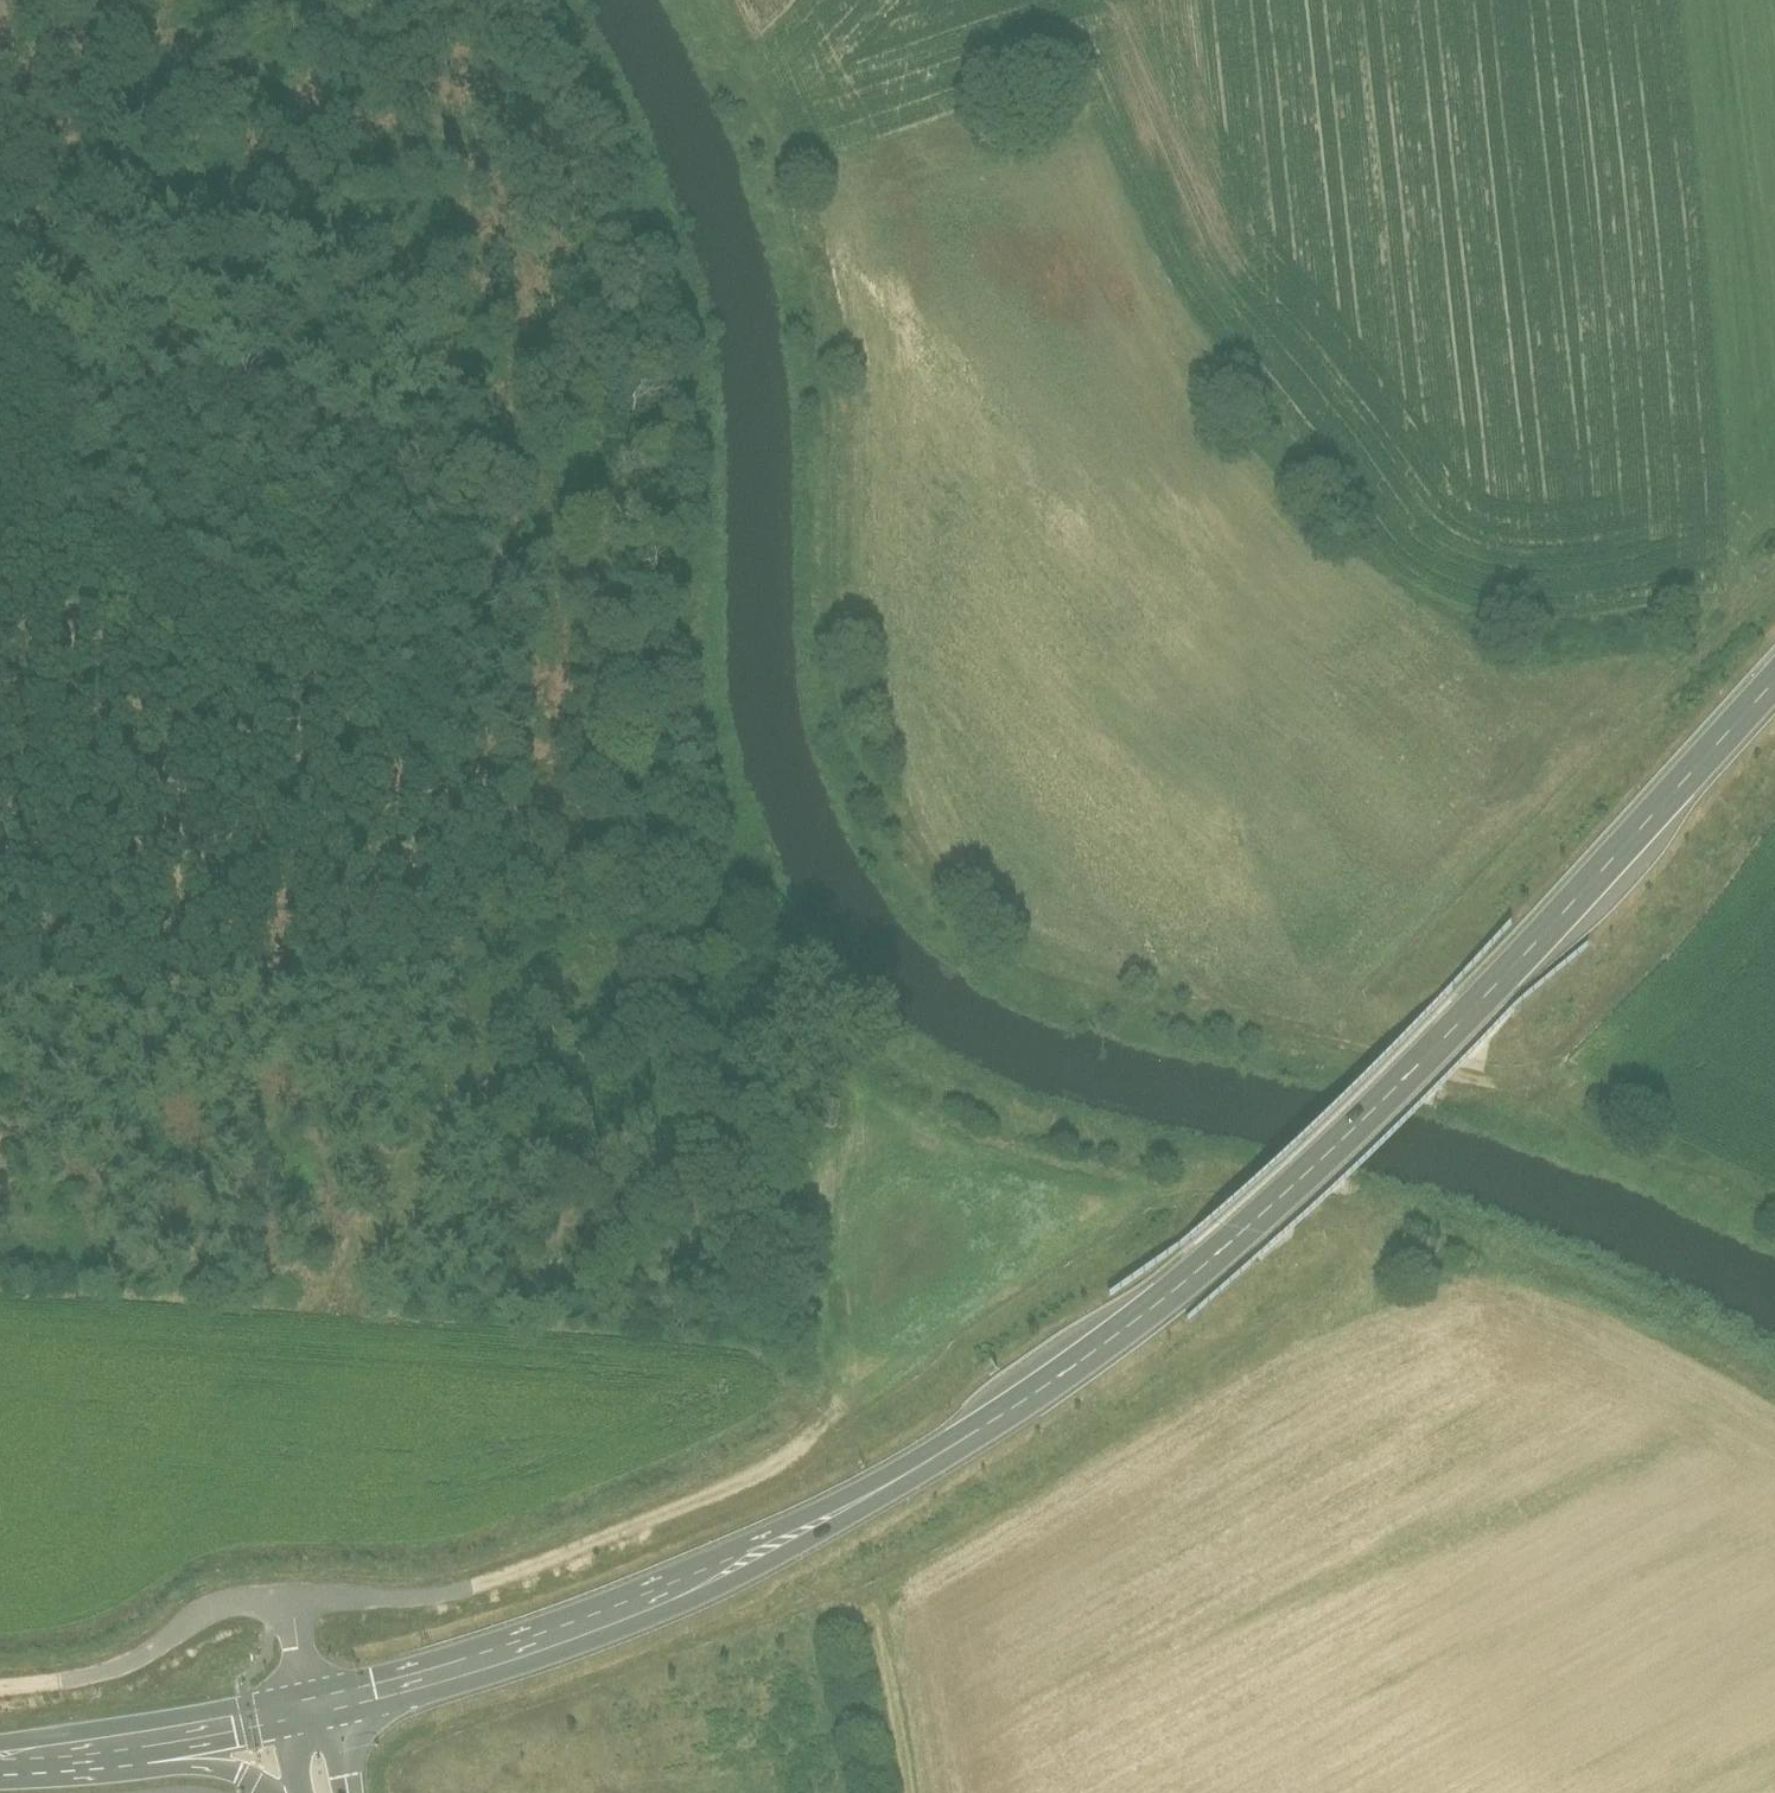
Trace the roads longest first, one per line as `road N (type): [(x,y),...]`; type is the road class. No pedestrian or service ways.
road 1 (primary): [(307,1714),(471,1667),(649,1602),(866,1501),(1126,1338),(1223,1262),(1483,1010),(1774,690)]
road 2 (track): [(0,1689),(95,1678),(225,1603),(456,1594),(600,1543),(778,1464),(852,1394),(1122,1206),(1157,1199)]
road 3 (primary): [(25,1755),(307,1714)]
road 4 (primary): [(25,1755),(100,1765),(183,1762),(226,1769),(273,1792)]

